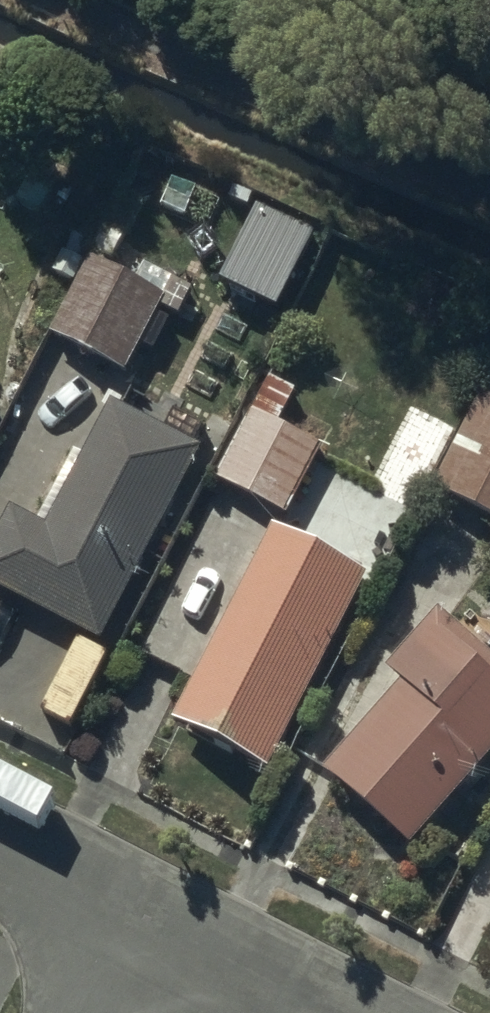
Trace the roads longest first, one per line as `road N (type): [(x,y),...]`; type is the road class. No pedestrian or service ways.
road 1 (residential): [(335,1012),(147,916)]
road 2 (residential): [(147,916),(0,844)]

